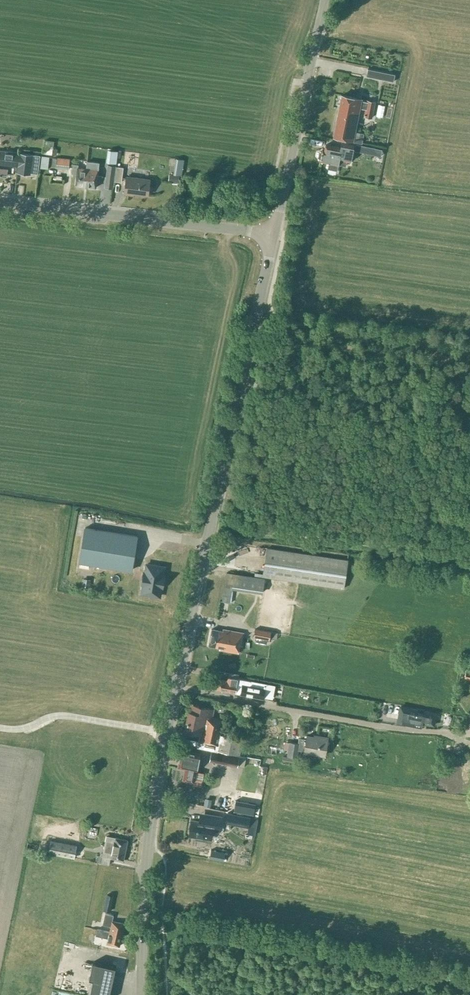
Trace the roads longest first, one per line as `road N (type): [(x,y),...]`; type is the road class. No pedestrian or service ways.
road 1 (tertiary): [(143,992),(148,838),(275,236)]
road 2 (tertiary): [(275,236),(0,202)]
road 3 (tertiary): [(275,236),(323,0)]
road 4 (track): [(0,728),(65,716),(167,733)]

